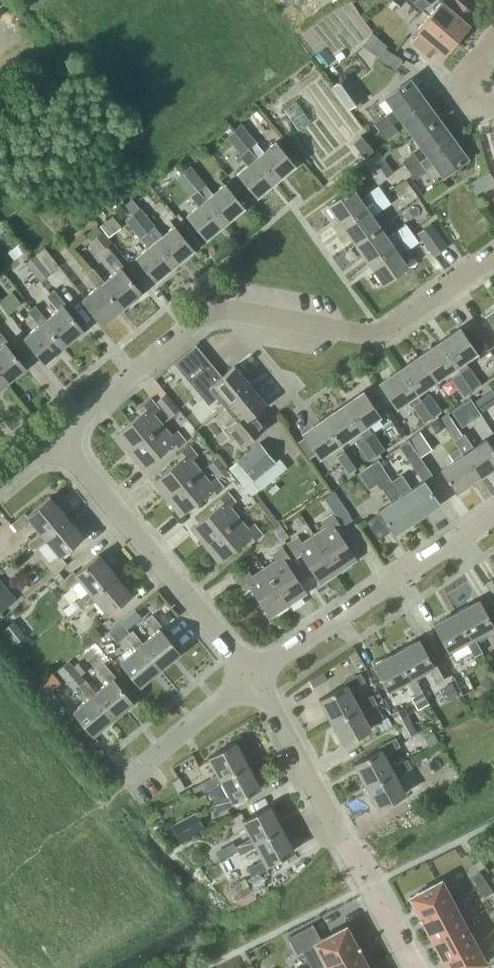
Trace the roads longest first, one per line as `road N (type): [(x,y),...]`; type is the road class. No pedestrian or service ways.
road 1 (residential): [(57,437),(209,309),(363,336),(382,332),(493,254)]
road 2 (residential): [(414,967),(254,674)]
road 3 (residential): [(254,674),(57,437)]
road 4 (residential): [(254,674),(493,513)]
road 5 (residential): [(131,773),(254,674)]

